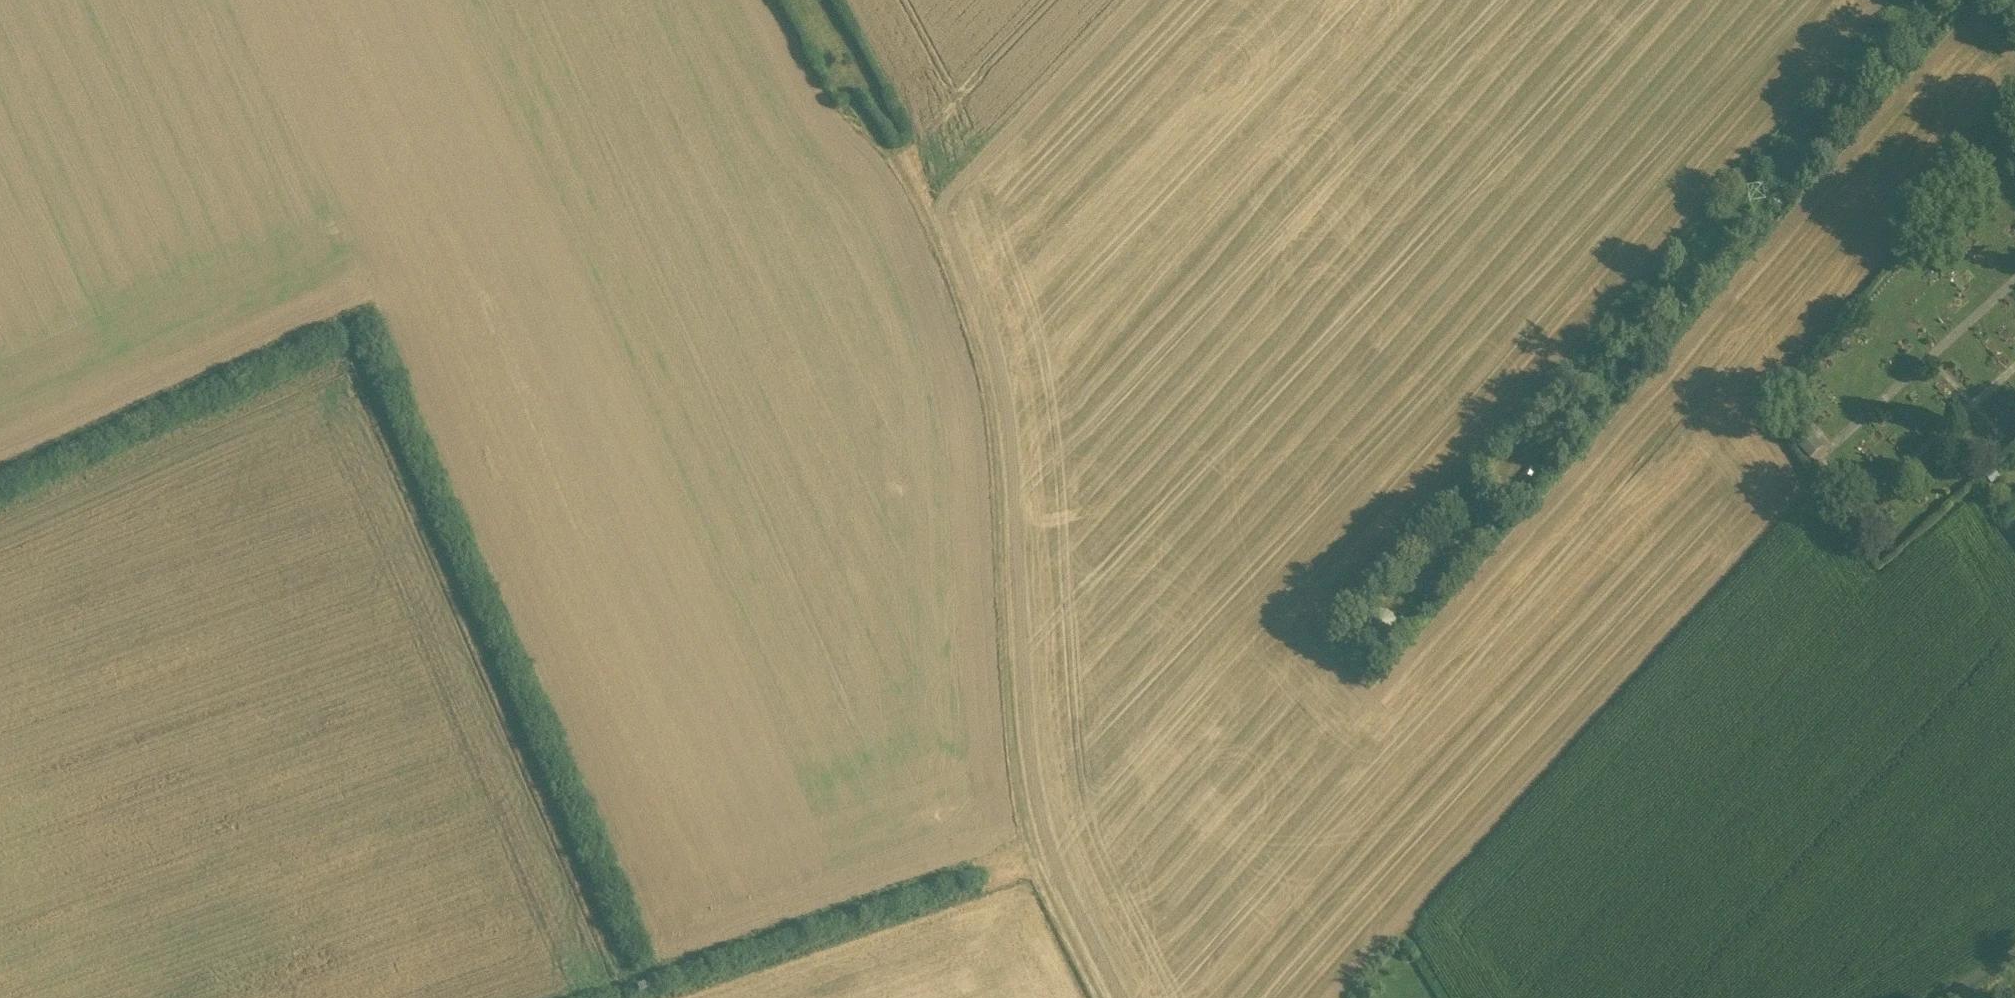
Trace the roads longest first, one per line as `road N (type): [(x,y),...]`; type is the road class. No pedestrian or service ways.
road 1 (track): [(859,111),(922,210),(985,387),(1017,799),(1044,883),(1103,997)]

